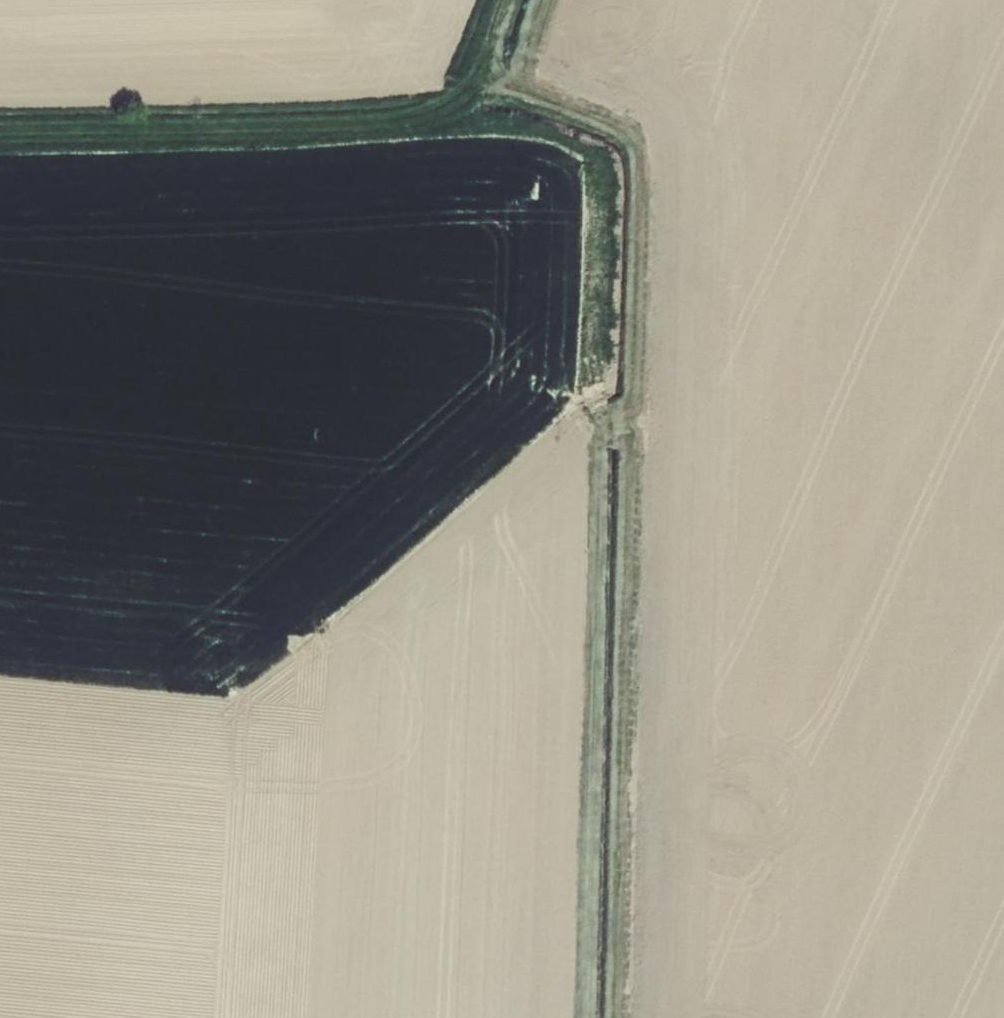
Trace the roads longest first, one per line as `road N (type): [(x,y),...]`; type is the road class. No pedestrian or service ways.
road 1 (track): [(0,129),(472,128),(528,0)]

